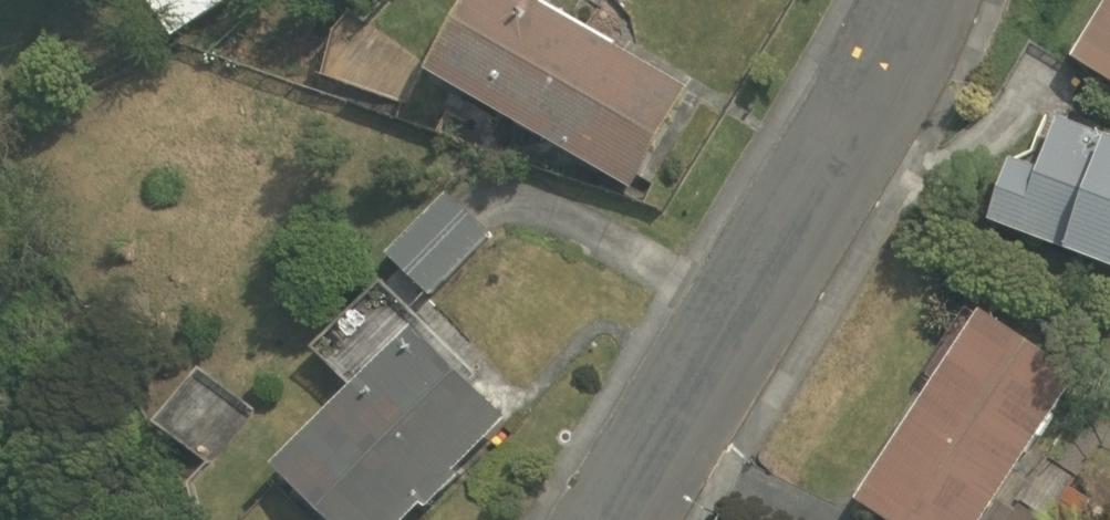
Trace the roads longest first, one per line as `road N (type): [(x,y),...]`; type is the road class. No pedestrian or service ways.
road 1 (residential): [(631,519),(928,0)]

